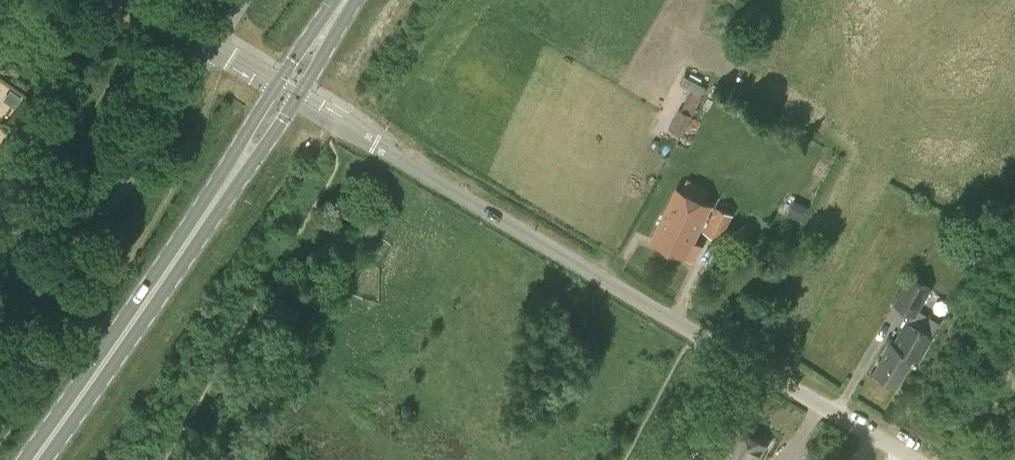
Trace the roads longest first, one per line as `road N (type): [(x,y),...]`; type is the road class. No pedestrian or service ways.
road 1 (unclassified): [(912,459),(284,91)]
road 2 (primary): [(284,91),(34,459)]
road 3 (residential): [(284,91),(134,0)]

